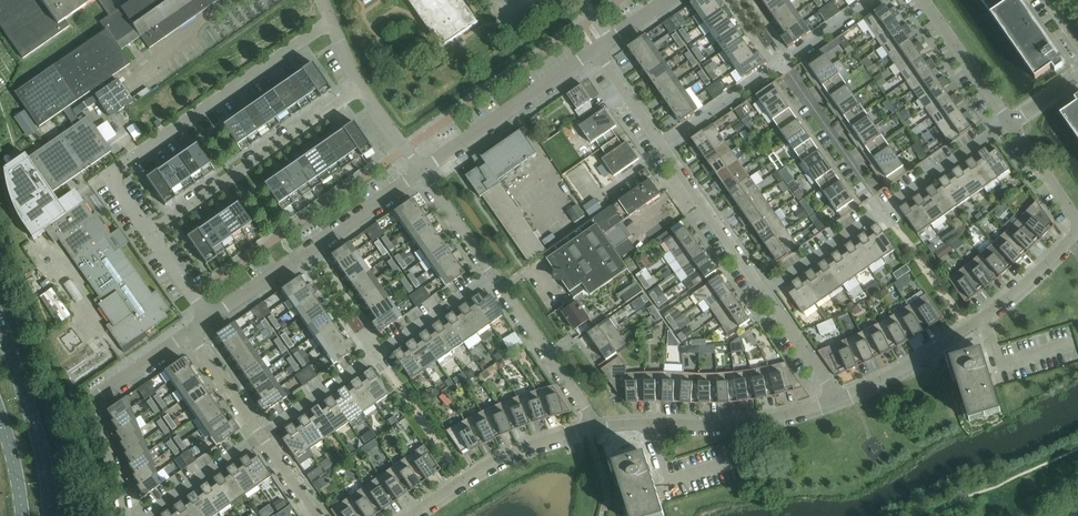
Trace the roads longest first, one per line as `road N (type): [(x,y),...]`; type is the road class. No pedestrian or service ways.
road 1 (residential): [(150,232),(110,178),(332,20)]
road 2 (residential): [(833,400),(966,326),(1077,227)]
road 3 (residential): [(1013,125),(765,289)]
road 4 (residential): [(261,436),(493,274)]
road 5 (residential): [(661,147),(882,0)]
road 6 (residential): [(207,318),(420,171)]
road 7 (unclassified): [(150,232),(363,87)]
road 8 (residential): [(590,428),(745,424),(833,400)]
road 9 (residential): [(128,515),(93,398),(190,331)]
road 10 (residential): [(420,171),(597,54)]
road 11 (secondary): [(52,515),(36,426),(0,321)]
road 12 (residential): [(410,515),(533,444),(590,428)]
road 13 (unclassified): [(590,428),(589,413),(493,274)]
road 14 (residential): [(765,289),(661,147)]
road 15 (residential): [(1013,125),(922,0)]
road 16 (residential): [(148,515),(261,436)]
road 17 (residential): [(833,400),(765,289)]
road 18 (residential): [(261,436),(190,331)]
road 19 (unclassified): [(493,274),(420,171)]

